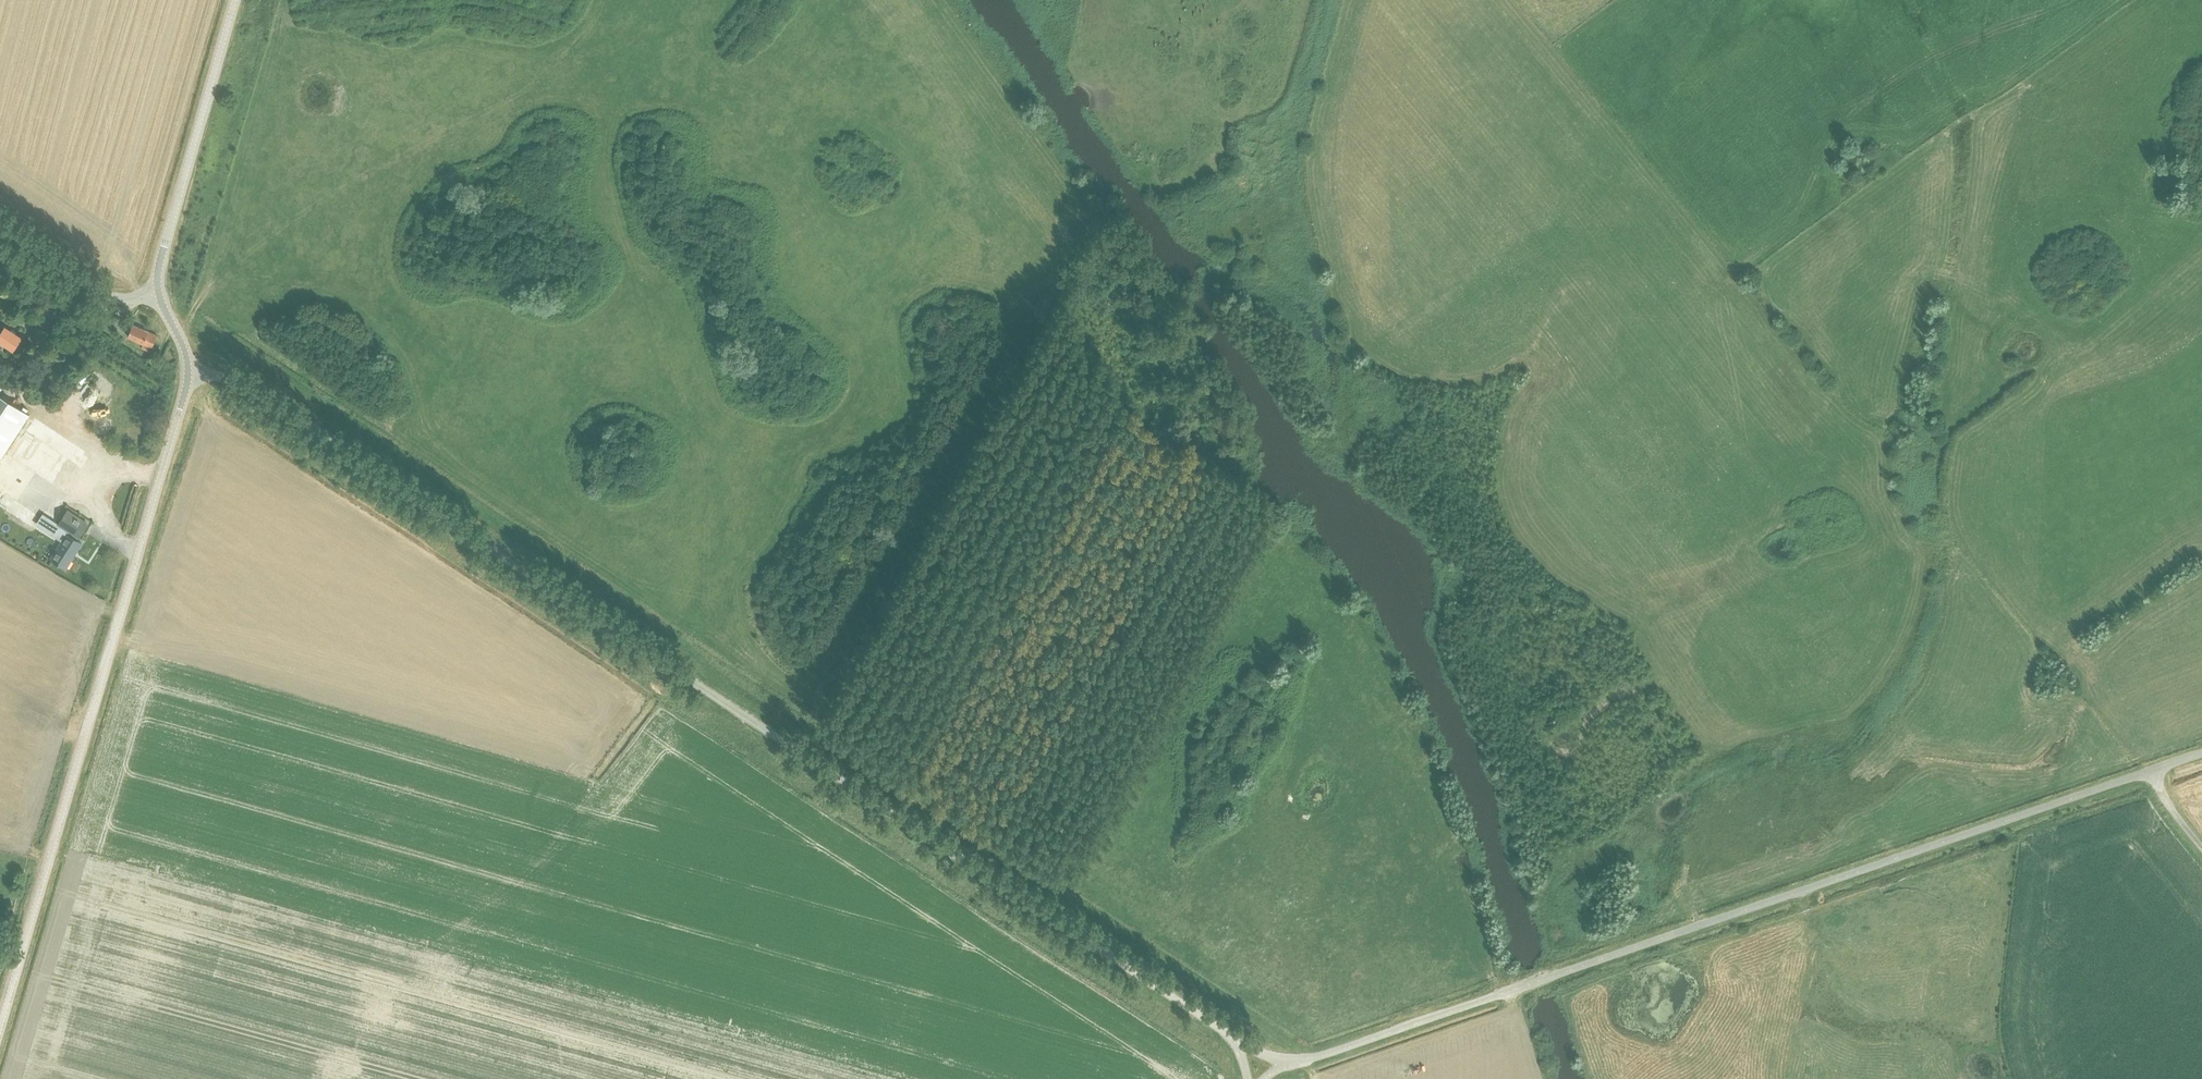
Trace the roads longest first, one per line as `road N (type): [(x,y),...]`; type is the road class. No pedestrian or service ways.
road 1 (unclassified): [(1233,1038),(258,393),(188,373)]
road 2 (unclassified): [(1301,1059),(2201,753)]
road 3 (unclassified): [(0,1026),(188,373)]
road 4 (unclassified): [(158,294),(164,245),(234,0)]
road 5 (unclassified): [(0,227),(114,298),(158,294)]

